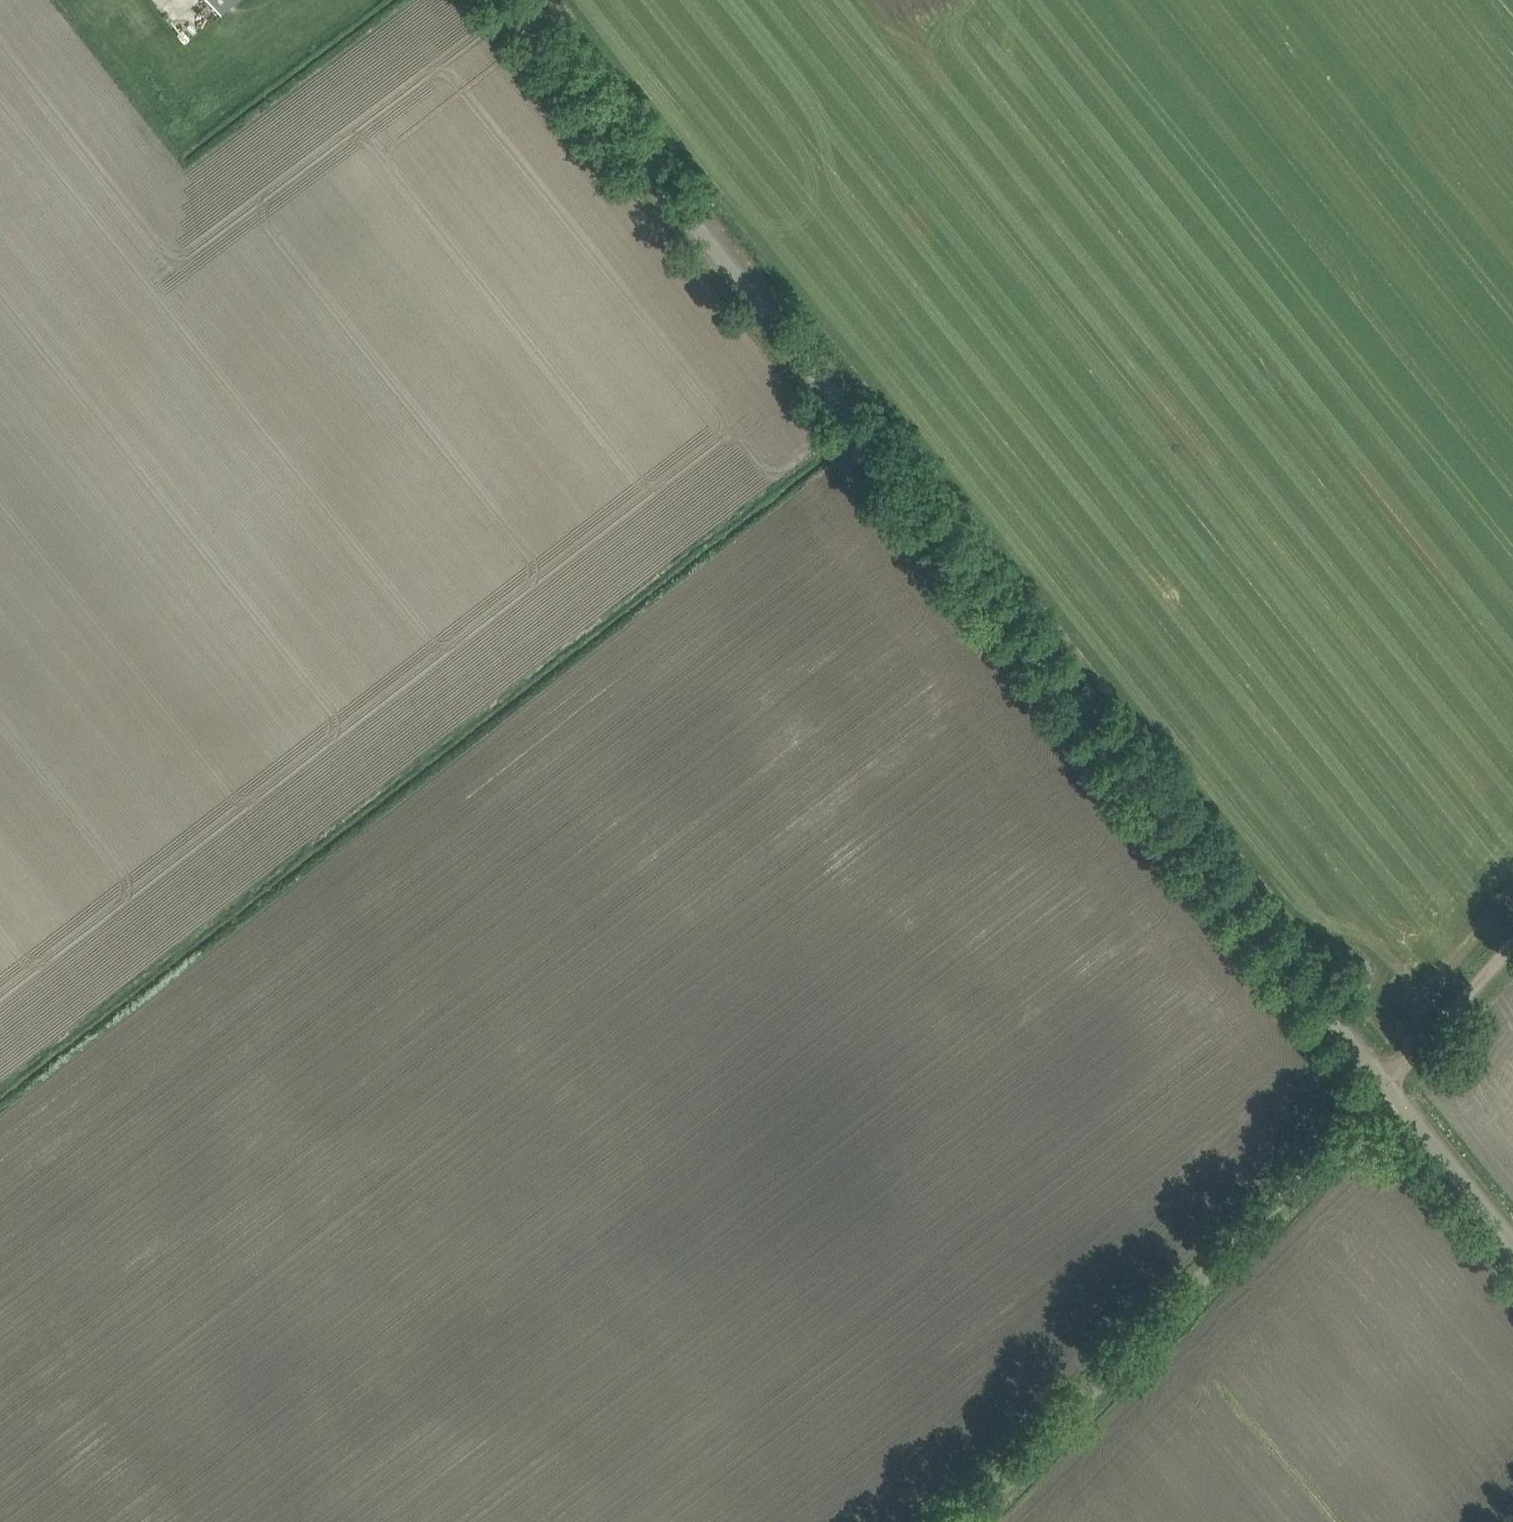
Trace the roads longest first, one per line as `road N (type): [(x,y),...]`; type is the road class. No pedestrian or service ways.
road 1 (tertiary): [(1389,1091),(515,0)]
road 2 (unclassified): [(961,1521),(1389,1091)]
road 3 (tertiary): [(1512,1243),(1389,1091)]
road 4 (track): [(1389,1091),(1512,948)]

